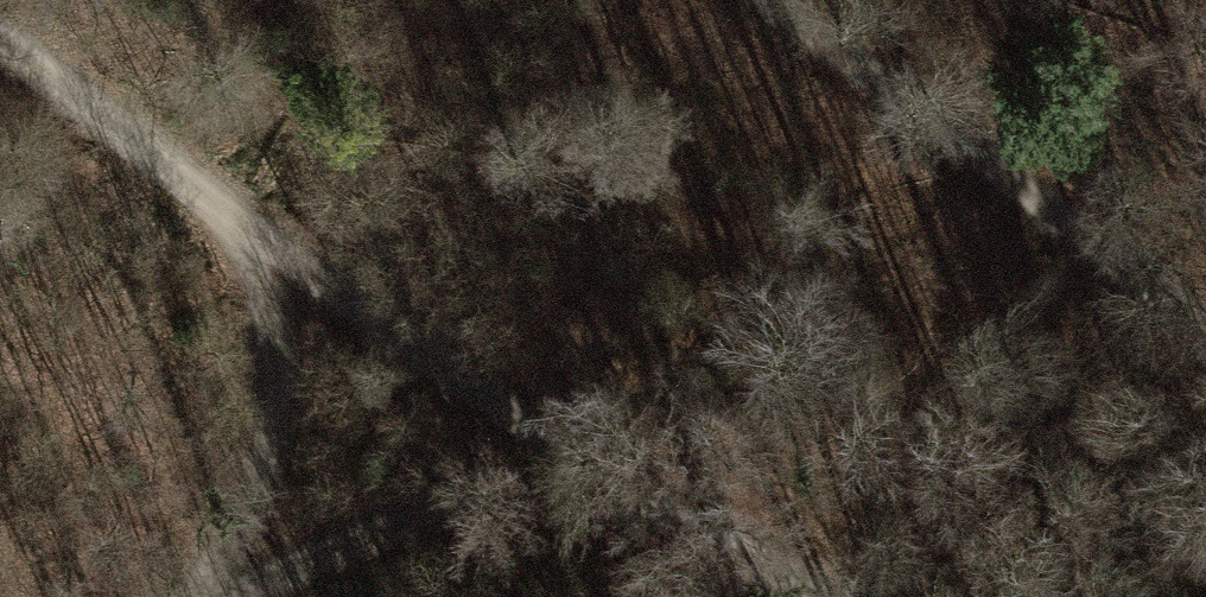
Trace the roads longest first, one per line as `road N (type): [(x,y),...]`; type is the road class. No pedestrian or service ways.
road 1 (track): [(261,243),(610,476),(824,596)]
road 2 (track): [(766,0),(1205,326)]
road 3 (track): [(212,596),(414,512),(610,476)]
road 4 (track): [(261,243),(274,452),(206,596)]
road 5 (track): [(0,37),(261,243)]

